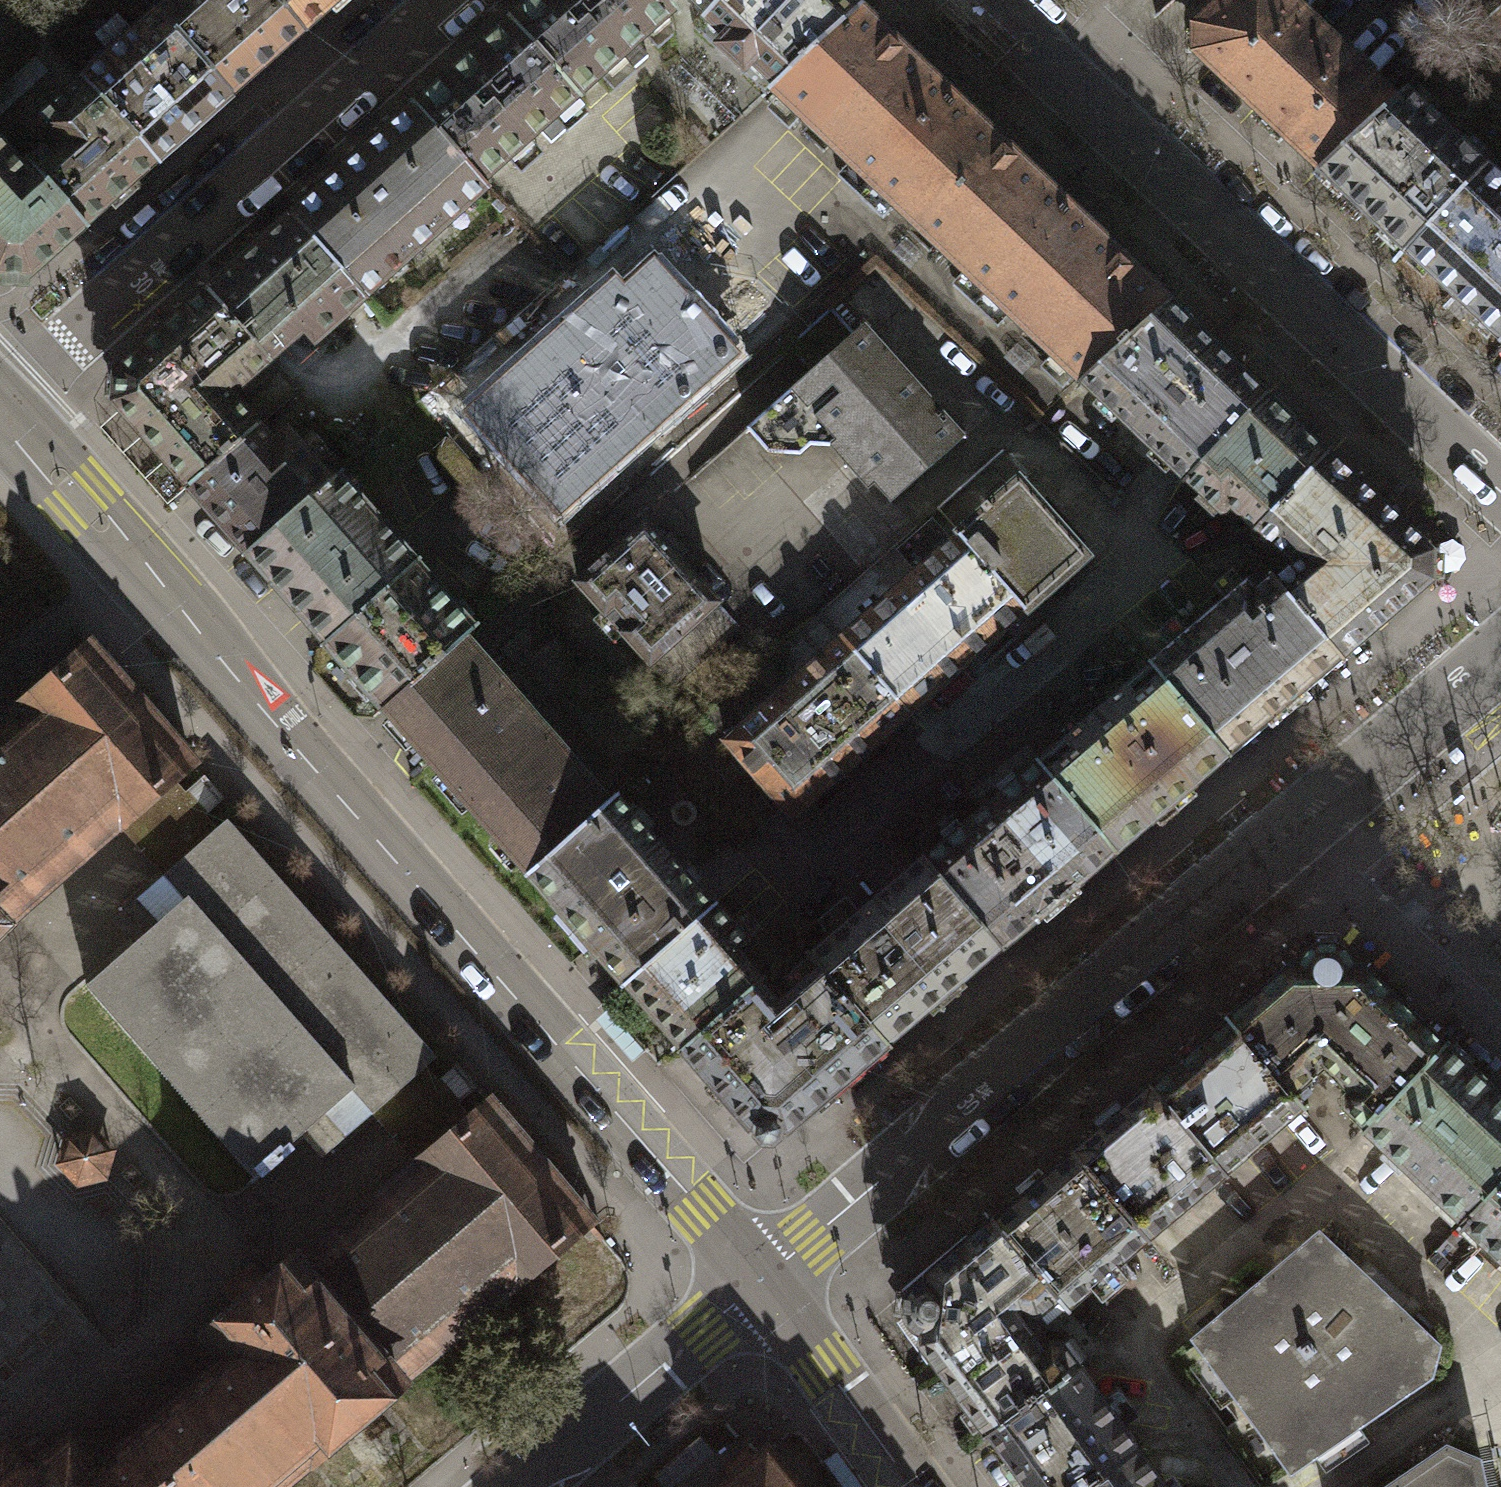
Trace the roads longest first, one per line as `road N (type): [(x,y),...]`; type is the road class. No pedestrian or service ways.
road 1 (tertiary): [(0,411),(755,1278)]
road 2 (residential): [(1287,834),(755,1278)]
road 3 (residential): [(1500,482),(1066,78)]
road 4 (residential): [(439,0),(0,390)]
road 5 (residential): [(755,1278),(511,1486)]
road 6 (residential): [(1287,834),(1500,1031)]
road 7 (residential): [(1500,652),(1287,834)]
road 8 (tertiary): [(755,1278),(909,1486)]

